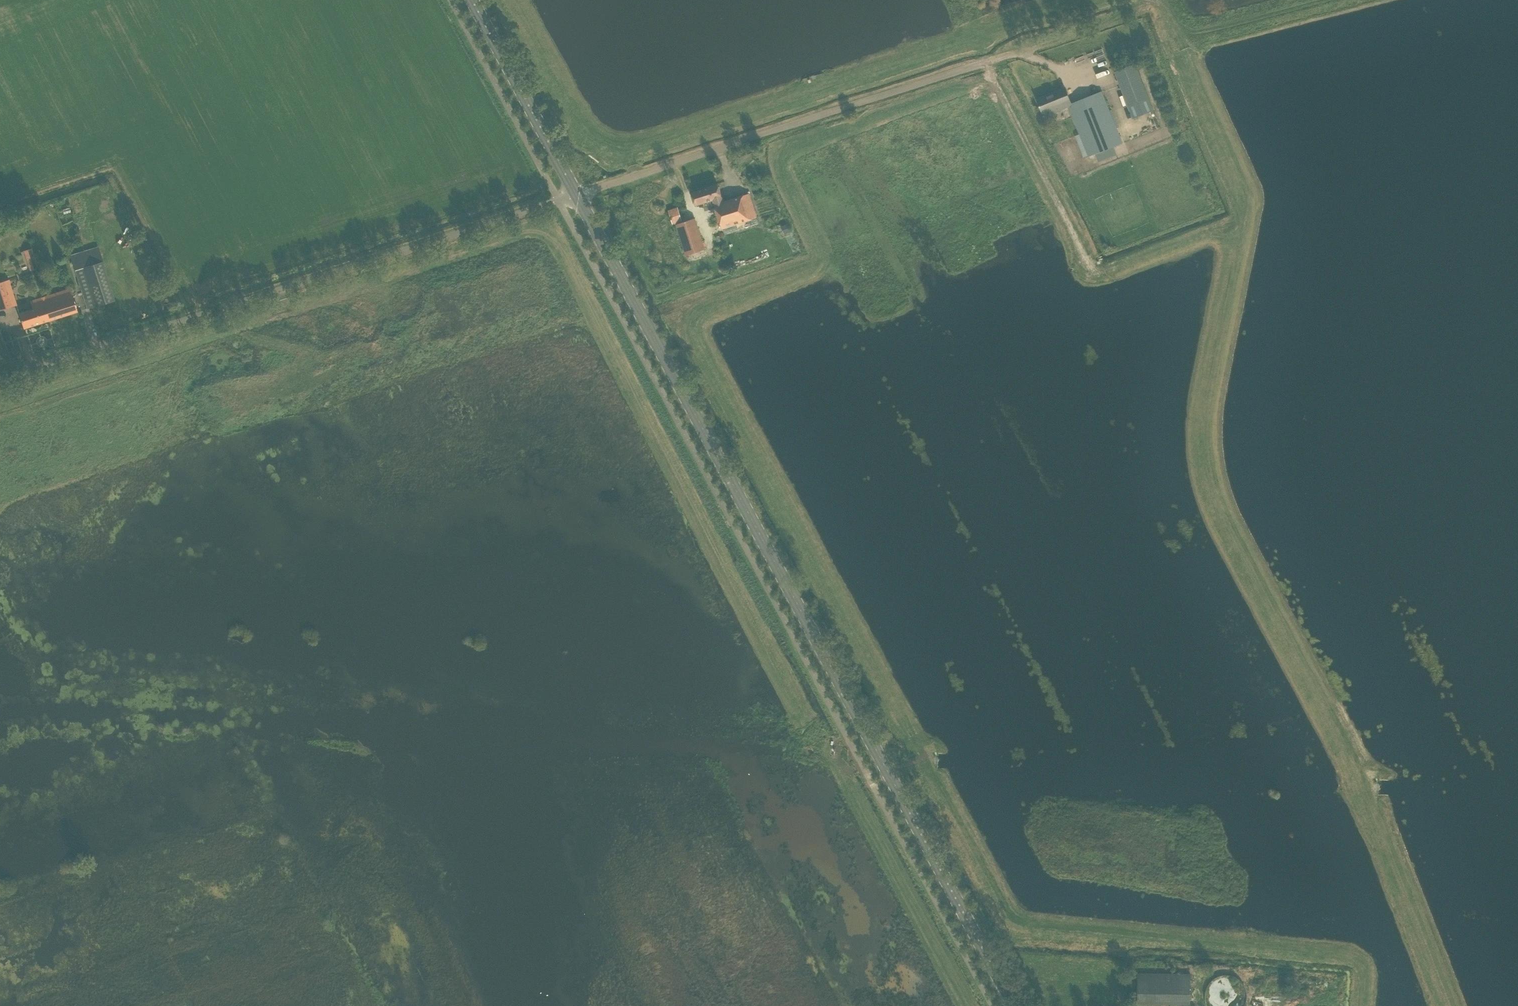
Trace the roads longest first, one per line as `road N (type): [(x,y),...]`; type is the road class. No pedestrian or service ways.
road 1 (secondary): [(1014,1005),(576,197)]
road 2 (unclassified): [(0,375),(576,197)]
road 3 (unclassified): [(576,197),(1111,24)]
road 4 (secondary): [(576,197),(471,0)]

